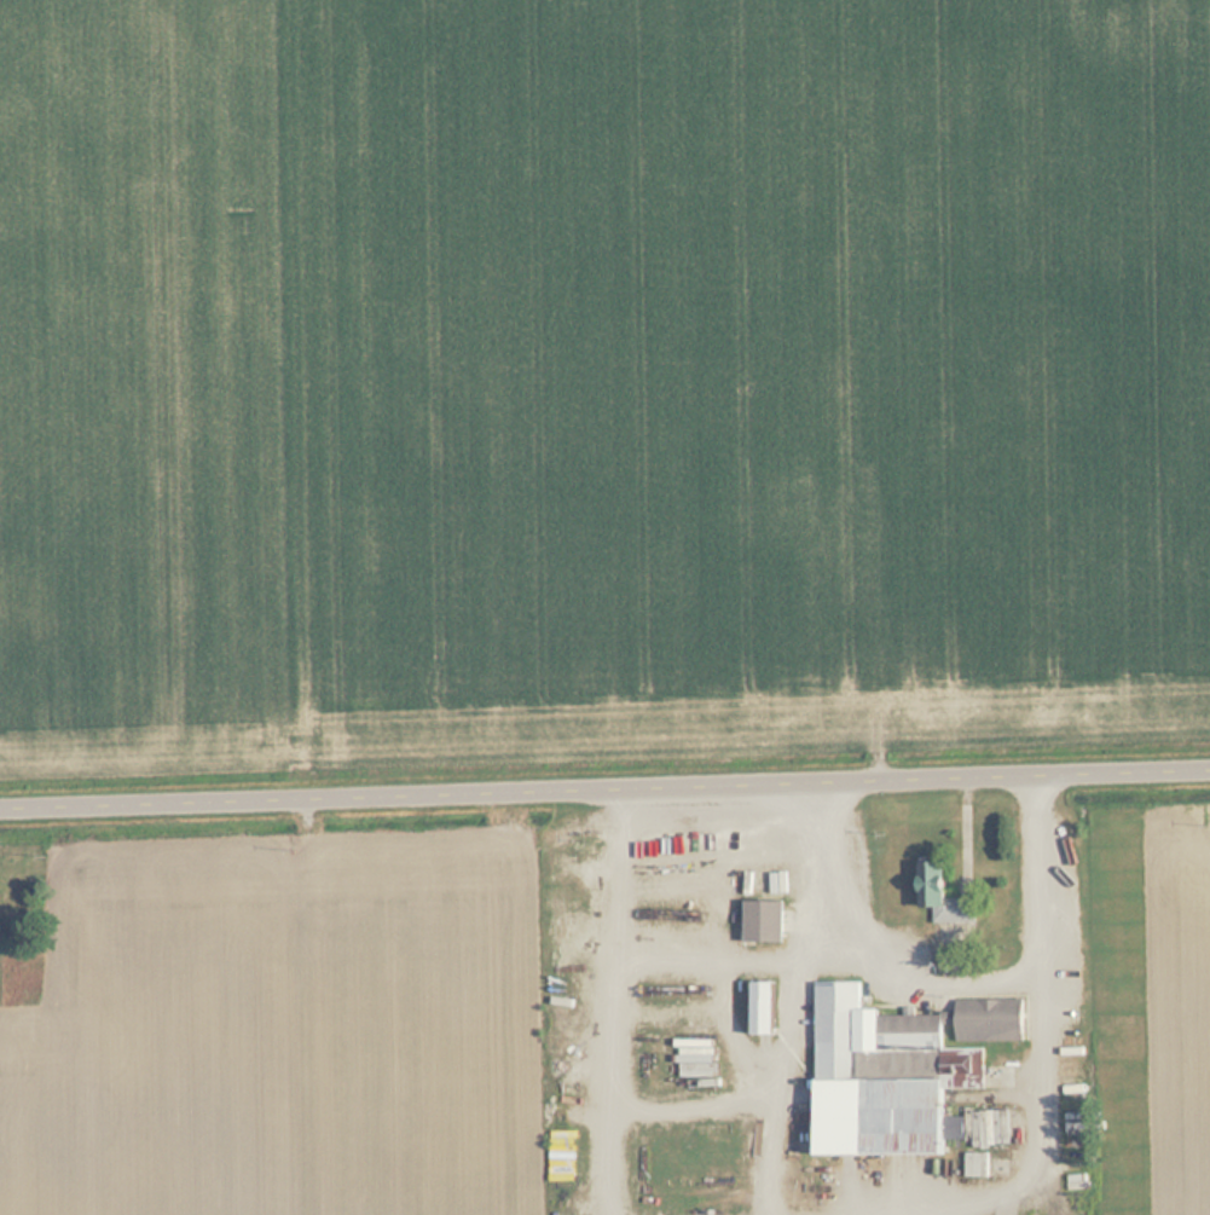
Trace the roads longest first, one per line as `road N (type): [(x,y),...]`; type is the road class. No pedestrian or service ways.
road 1 (residential): [(0,799),(1209,763)]

